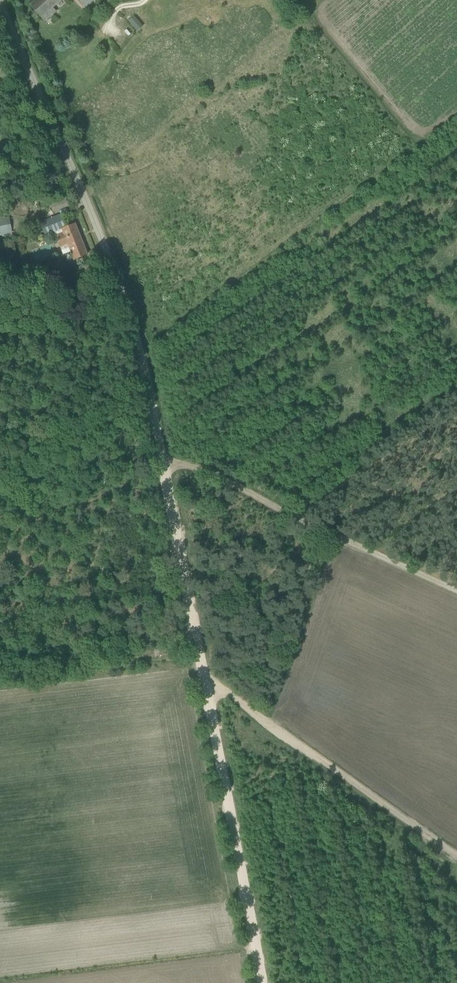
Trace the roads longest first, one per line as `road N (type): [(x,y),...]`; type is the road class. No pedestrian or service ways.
road 1 (unclassified): [(131,317),(6,0)]
road 2 (track): [(194,663),(456,857)]
road 3 (track): [(259,982),(194,663)]
road 4 (track): [(165,462),(456,586)]
road 5 (track): [(194,663),(165,462)]
road 6 (track): [(165,462),(131,317)]

